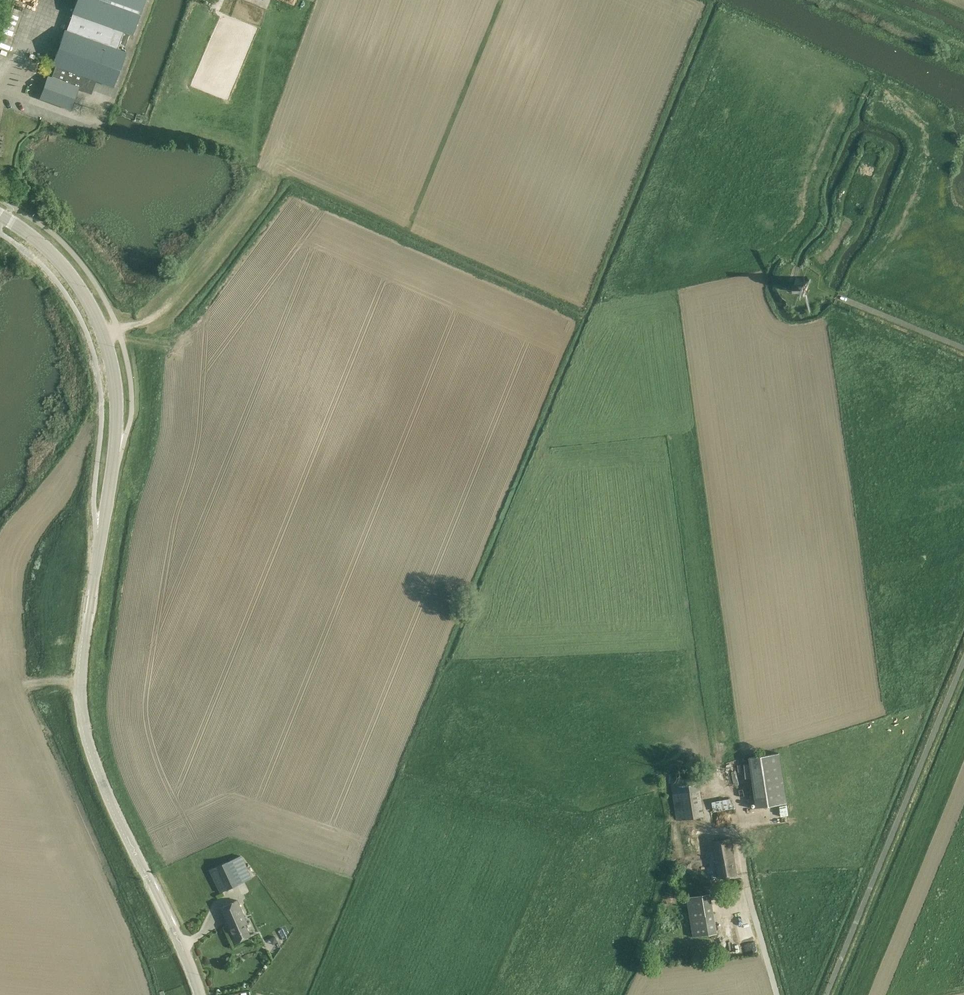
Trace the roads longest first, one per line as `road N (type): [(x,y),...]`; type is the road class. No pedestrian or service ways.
road 1 (tertiary): [(200,994),(81,727),(78,662),(119,412),(106,337),(68,271),(0,216)]
road 2 (unclassified): [(826,994),(963,659)]
road 3 (unclassified): [(963,348),(836,297)]
road 4 (unclassified): [(777,994),(745,876)]

